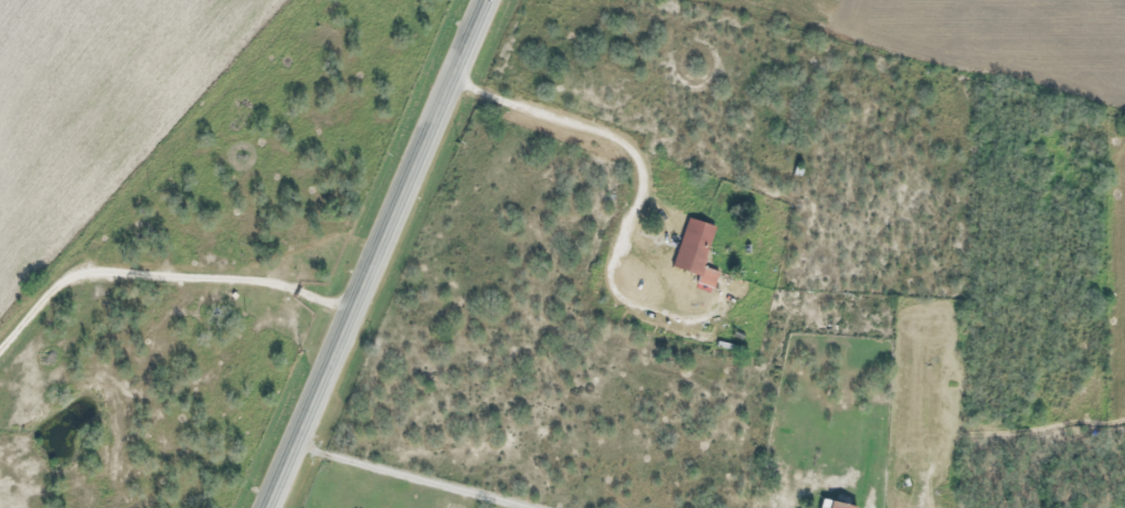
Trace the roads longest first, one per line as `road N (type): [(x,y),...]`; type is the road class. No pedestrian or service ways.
road 1 (primary): [(266,507),(492,0)]
road 2 (residential): [(450,96),(627,168),(654,210)]

